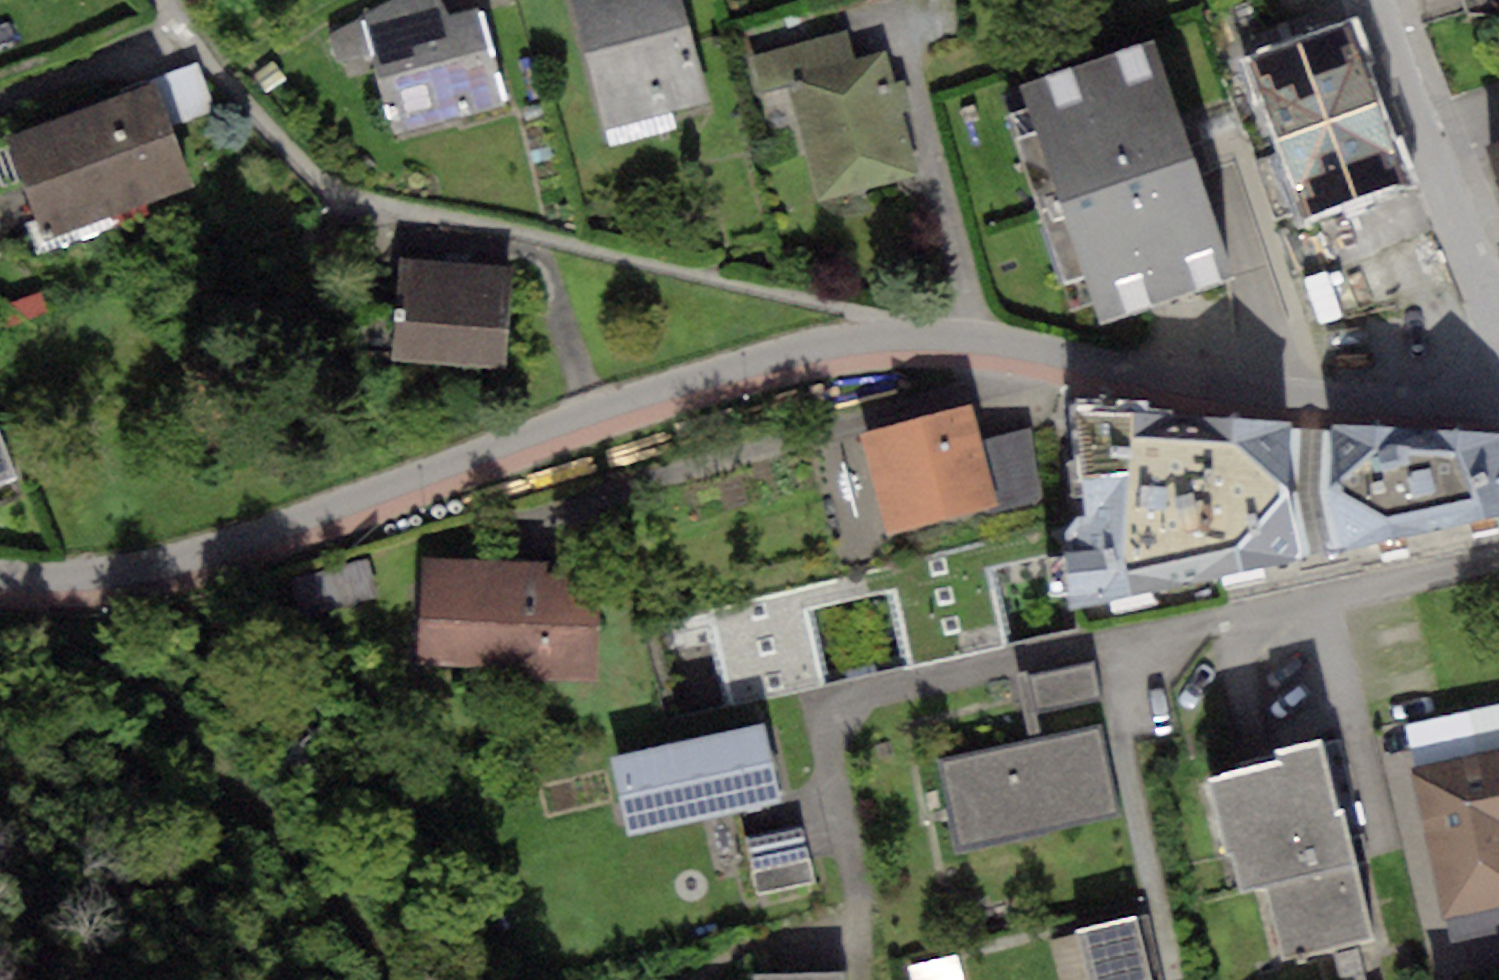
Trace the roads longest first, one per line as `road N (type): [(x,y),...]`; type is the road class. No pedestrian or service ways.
road 1 (residential): [(1498,410),(1262,400),(928,336),(827,344),(726,370),(157,565),(63,579),(0,577)]
road 2 (track): [(393,979),(320,869),(63,579)]
road 3 (residential): [(1498,297),(1381,0)]

